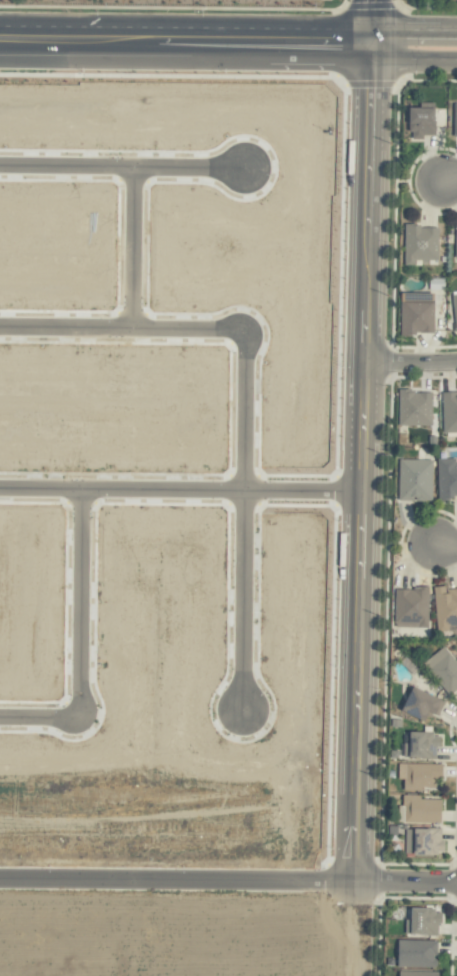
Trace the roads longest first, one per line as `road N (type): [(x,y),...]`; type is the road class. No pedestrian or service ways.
road 1 (residential): [(382,59),(369,879)]
road 2 (secondary): [(0,45),(382,59)]
road 3 (residential): [(0,488),(376,492)]
road 4 (secondary): [(372,30),(0,26)]
road 5 (residential): [(0,881),(369,879)]
road 6 (residential): [(242,491),(245,329),(130,328)]
road 7 (residential): [(242,168),(0,167)]
road 8 (residential): [(76,489),(73,720)]
road 9 (residential): [(242,491),(239,707)]
road 10 (residential): [(128,168),(130,328)]
road 11 (residential): [(130,328),(0,328)]

